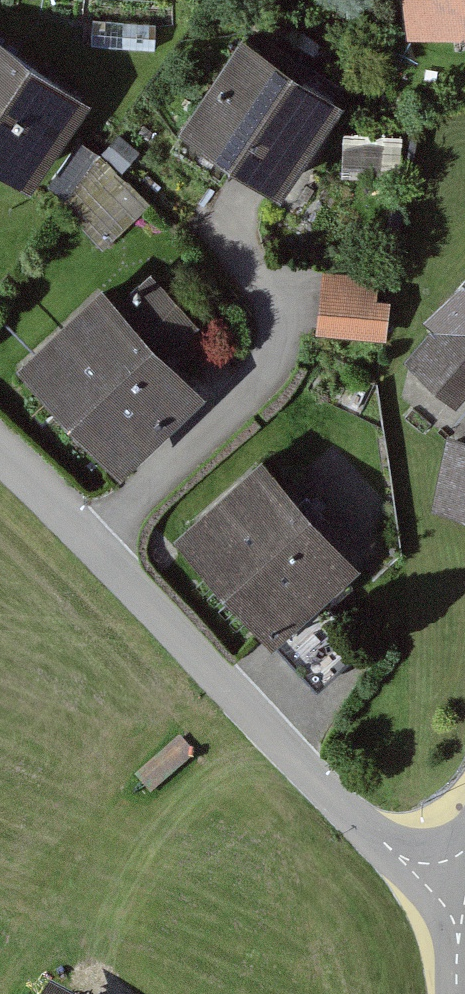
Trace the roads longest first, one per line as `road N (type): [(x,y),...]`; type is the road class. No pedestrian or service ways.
road 1 (unclassified): [(0,454),(354,819),(448,882)]

